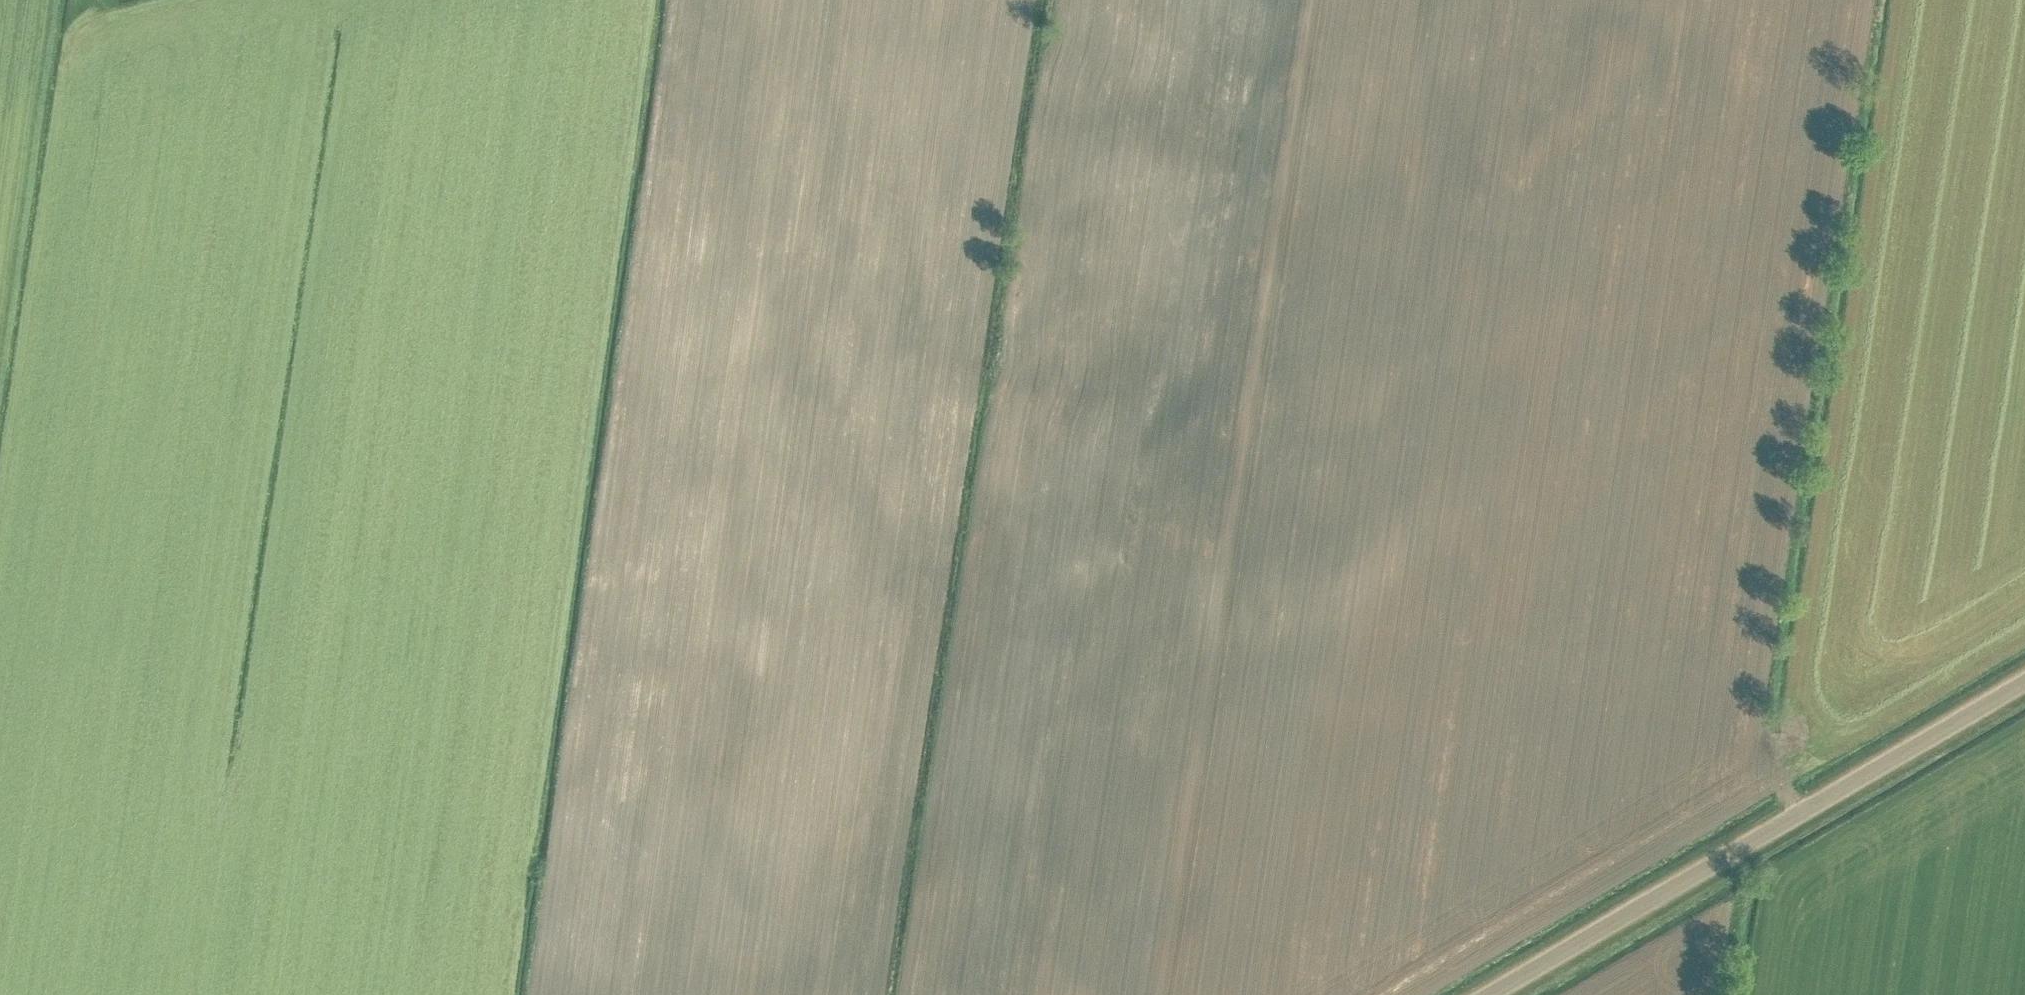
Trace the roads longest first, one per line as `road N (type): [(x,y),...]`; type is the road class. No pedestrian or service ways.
road 1 (unclassified): [(1489,994),(2024,680)]

